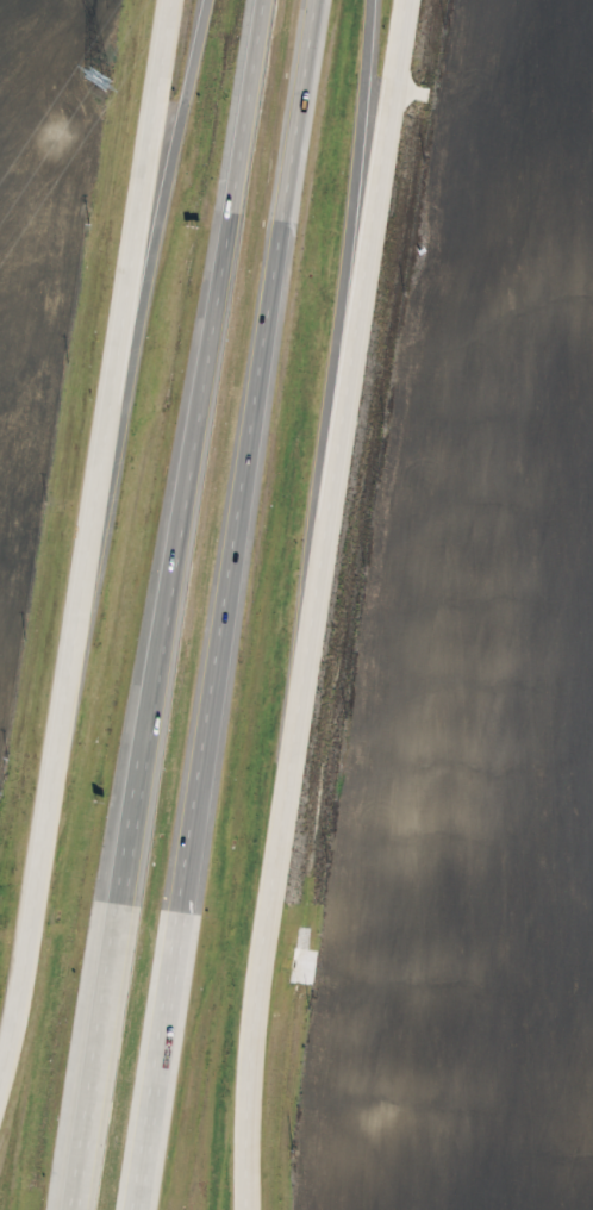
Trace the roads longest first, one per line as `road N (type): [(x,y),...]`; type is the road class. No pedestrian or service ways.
road 1 (motorway): [(128,1209),(312,0)]
road 2 (tertiary): [(245,1209),(244,1104),(268,782),(375,0)]
road 3 (tertiary): [(183,0),(44,860),(0,1080)]
road 4 (motorway): [(263,0),(107,1019)]
road 5 (motorway): [(107,1019),(78,1209)]
road 6 (motorway): [(349,180),(358,0)]

